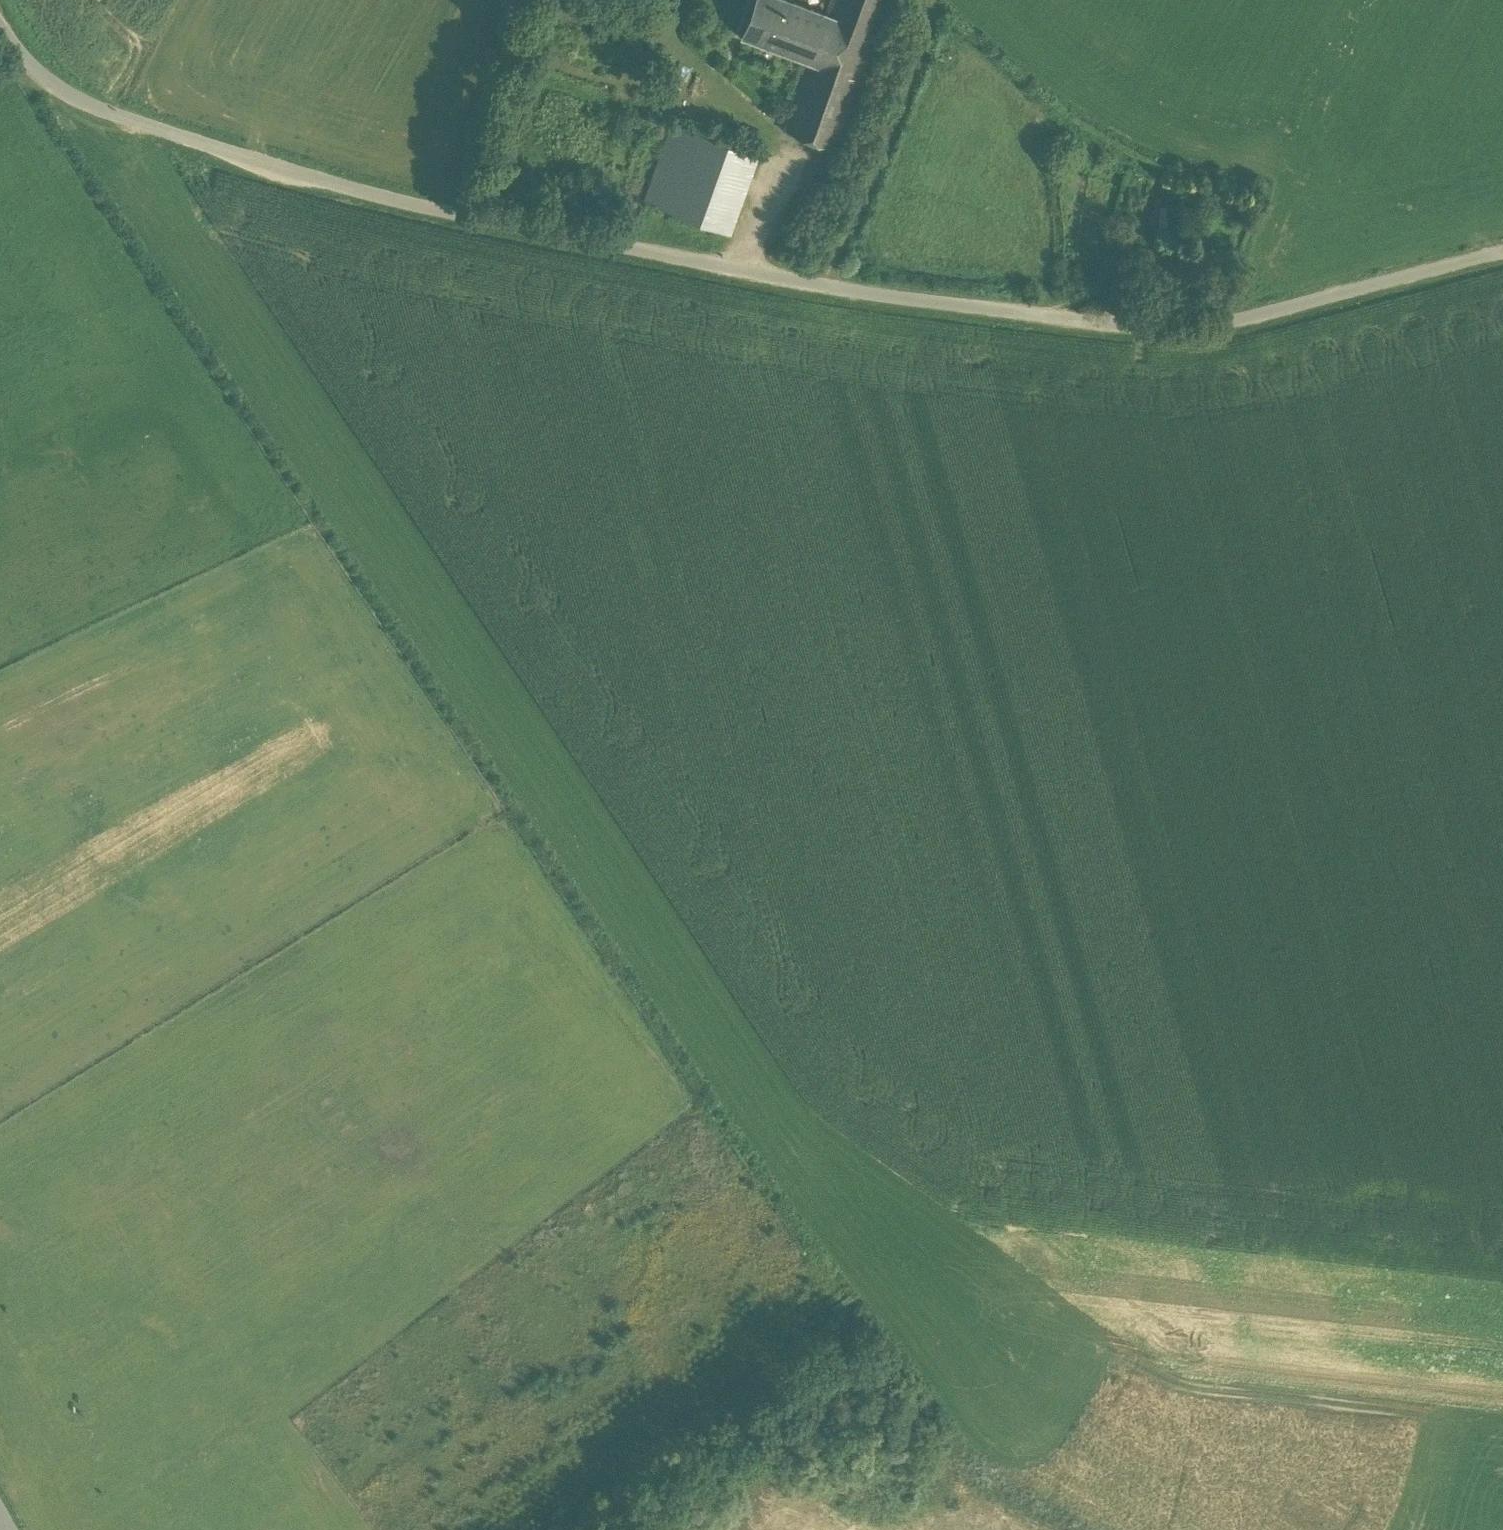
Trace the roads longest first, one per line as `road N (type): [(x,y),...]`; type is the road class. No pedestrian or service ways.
road 1 (unclassified): [(1502,250),(1221,330),(1146,333),(989,315),(644,257),(342,187),(82,105),(37,77),(0,38)]

